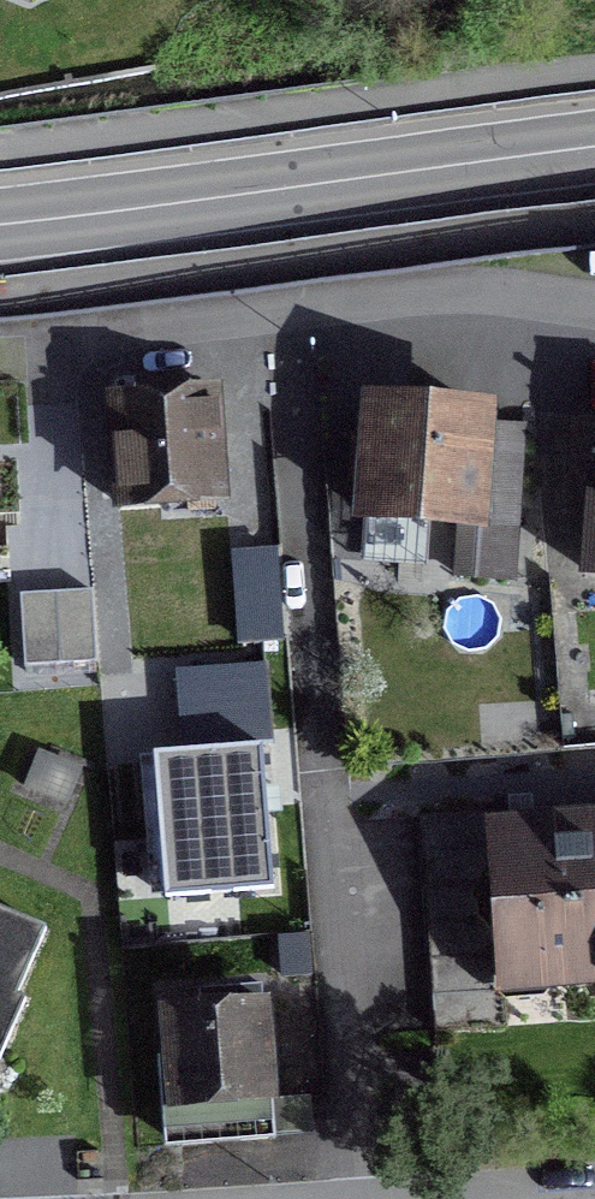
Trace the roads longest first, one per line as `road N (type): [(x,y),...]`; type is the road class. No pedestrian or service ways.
road 1 (secondary): [(594,147),(0,221)]
road 2 (residential): [(594,303),(474,298),(290,307),(0,341)]

